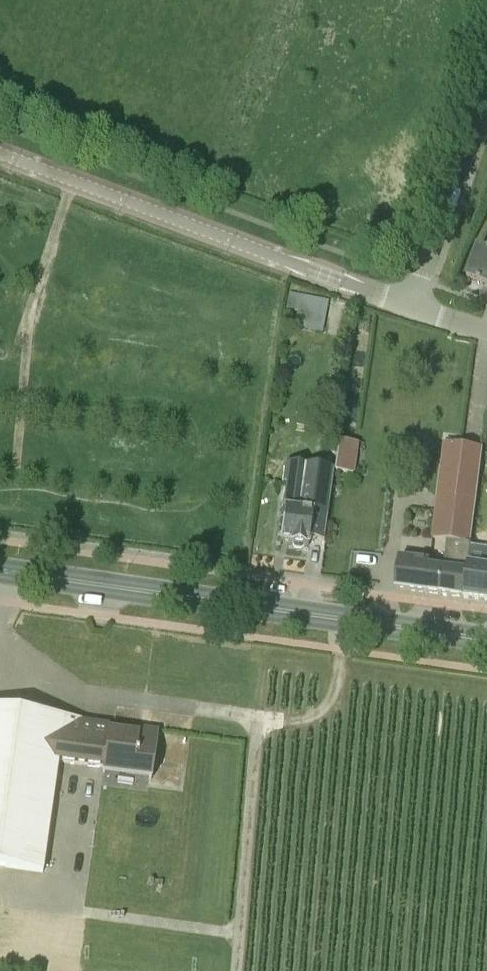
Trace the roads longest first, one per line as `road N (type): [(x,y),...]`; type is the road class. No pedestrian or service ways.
road 1 (secondary): [(486,639),(0,571)]
road 2 (tertiary): [(420,302),(0,152)]
road 3 (residential): [(420,302),(486,106)]

